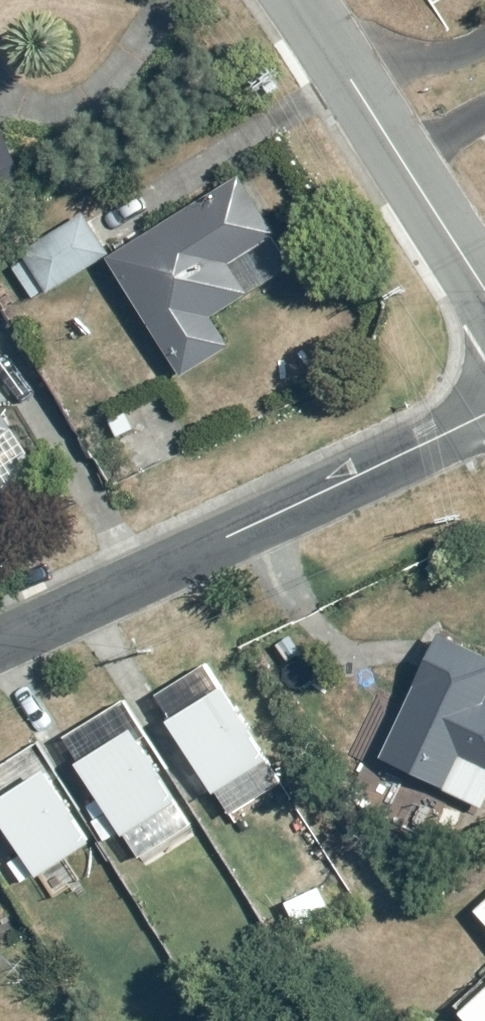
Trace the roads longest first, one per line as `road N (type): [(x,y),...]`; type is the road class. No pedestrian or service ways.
road 1 (residential): [(0,635),(484,409)]
road 2 (residential): [(298,0),(484,289)]

